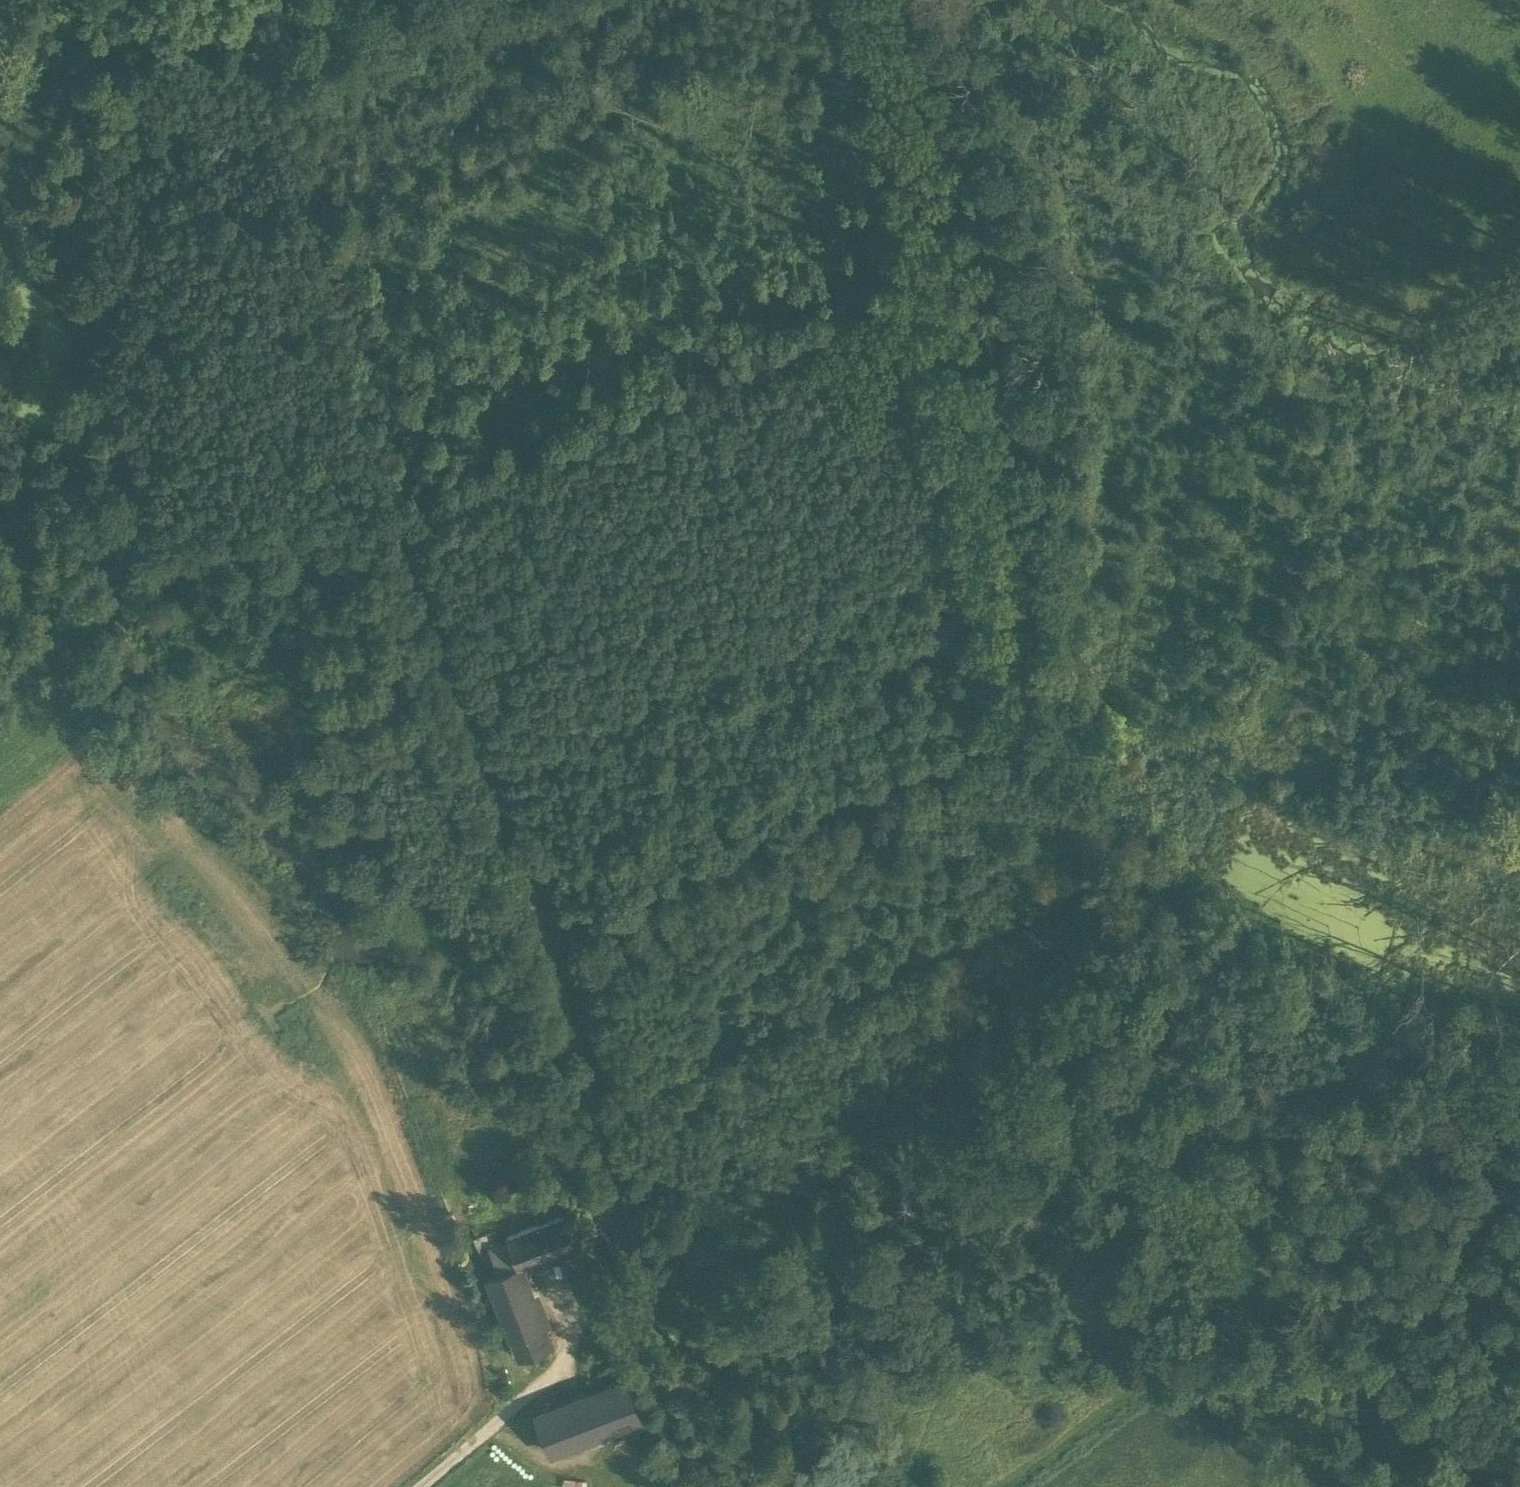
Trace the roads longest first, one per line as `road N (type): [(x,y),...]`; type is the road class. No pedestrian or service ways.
road 1 (track): [(421,1486),(513,1408)]

